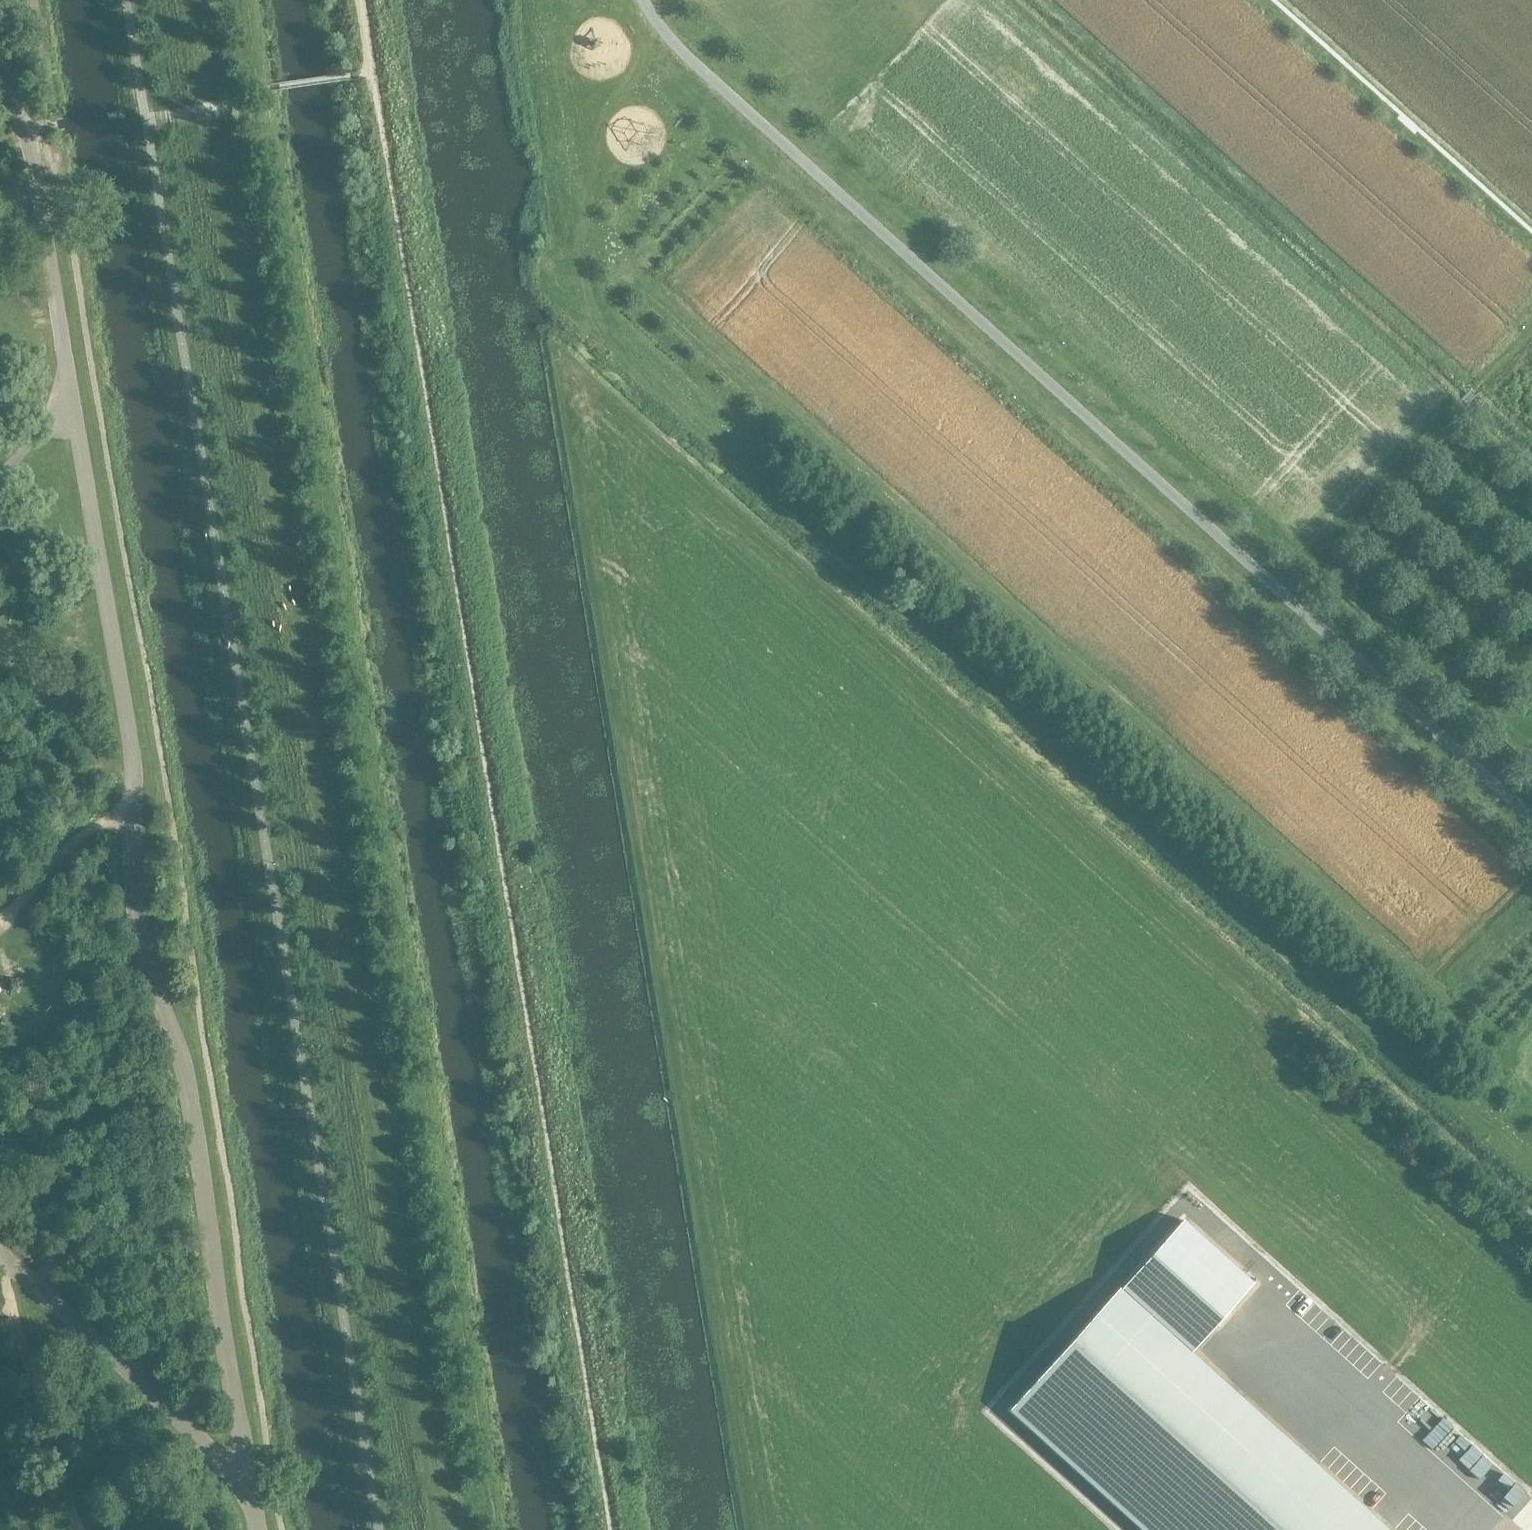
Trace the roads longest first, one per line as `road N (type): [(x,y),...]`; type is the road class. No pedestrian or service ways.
road 1 (track): [(374,72),(611,1529)]

